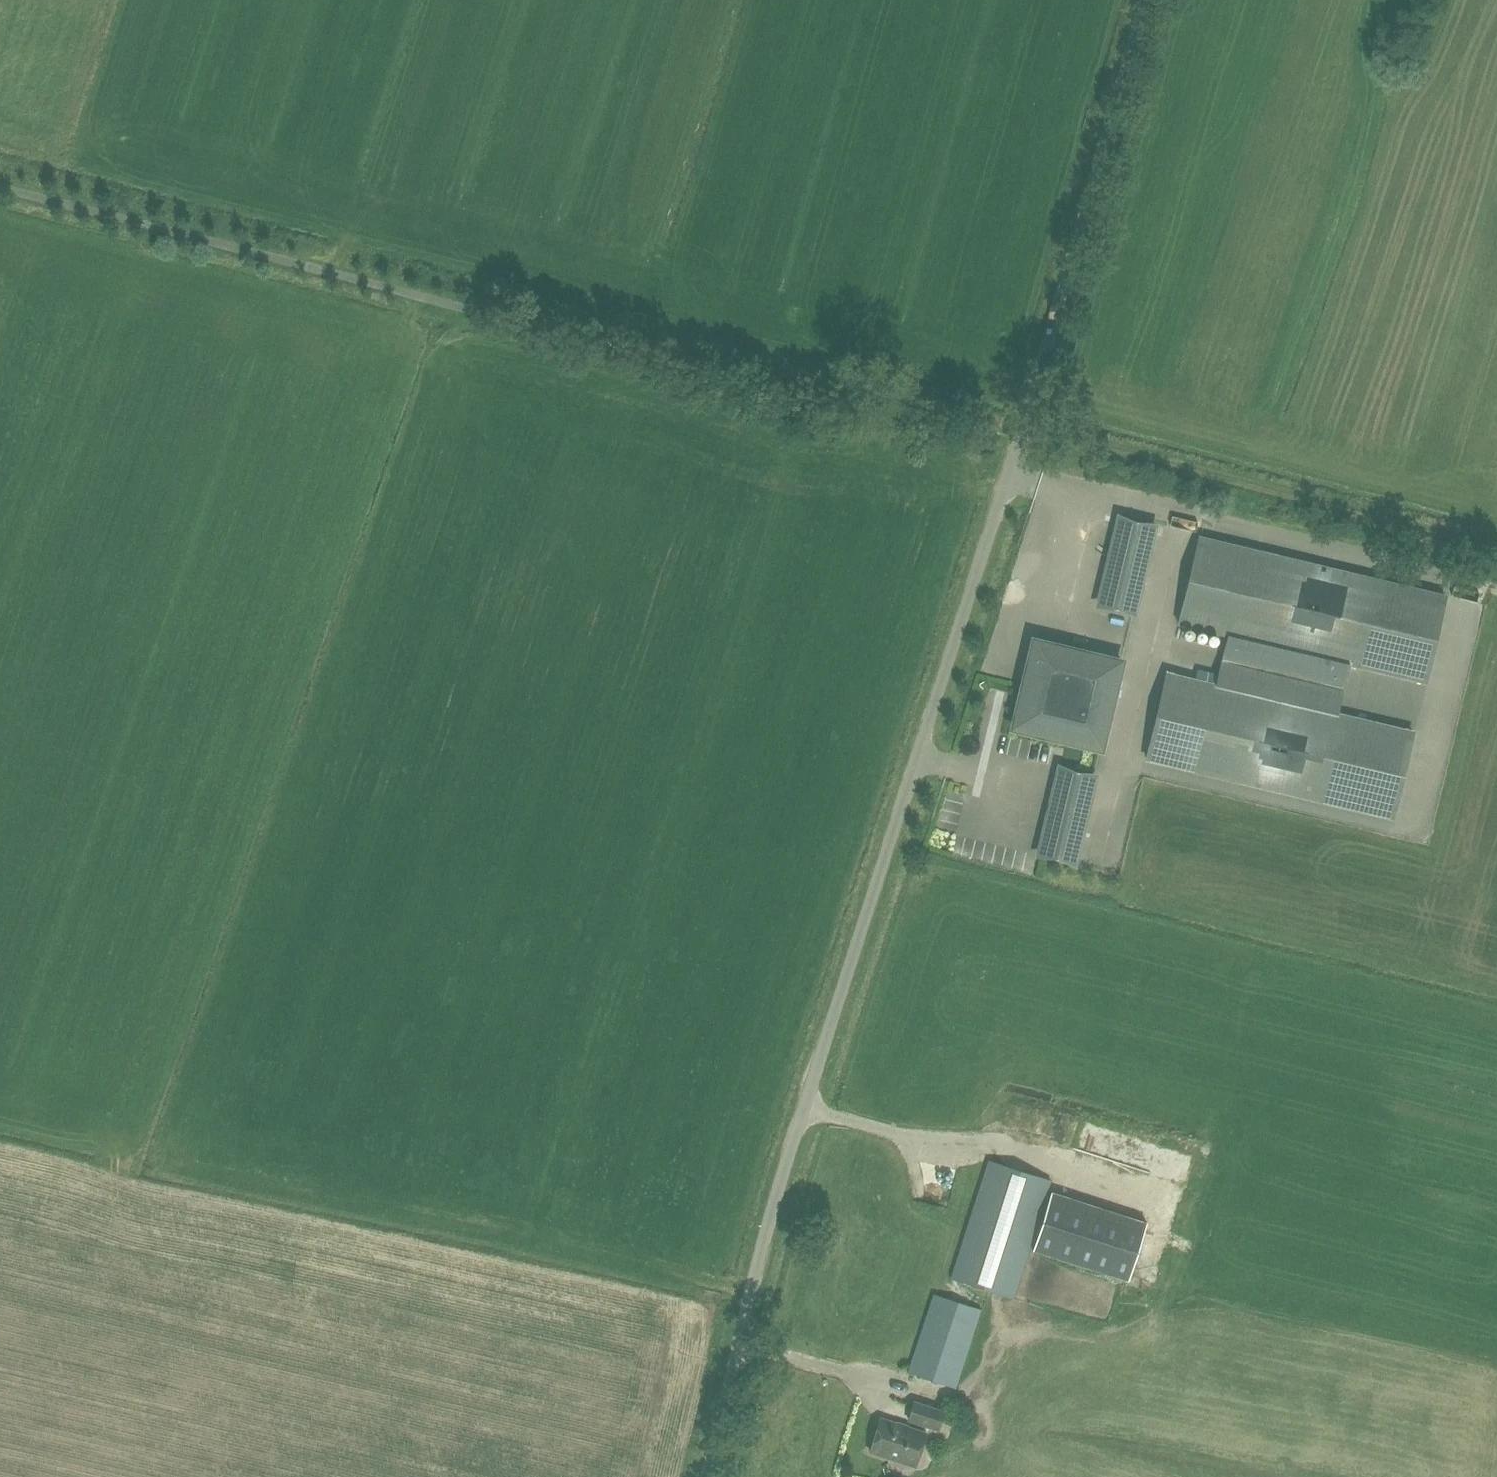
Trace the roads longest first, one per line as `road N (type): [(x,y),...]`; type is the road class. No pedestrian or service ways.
road 1 (unclassified): [(707,1476),(763,1236),(1017,438),(1142,0)]
road 2 (track): [(1017,438),(1053,436),(1148,458),(1496,551)]
road 3 (unclassified): [(470,312),(0,186)]

